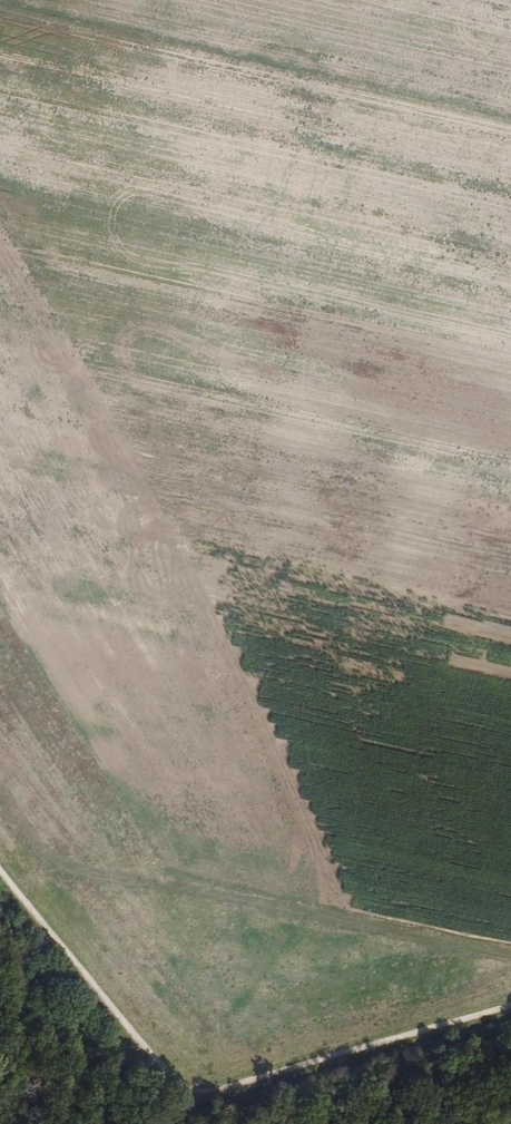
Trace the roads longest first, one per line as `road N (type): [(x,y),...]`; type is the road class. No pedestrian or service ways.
road 1 (track): [(510,1000),(206,1089),(0,827)]

